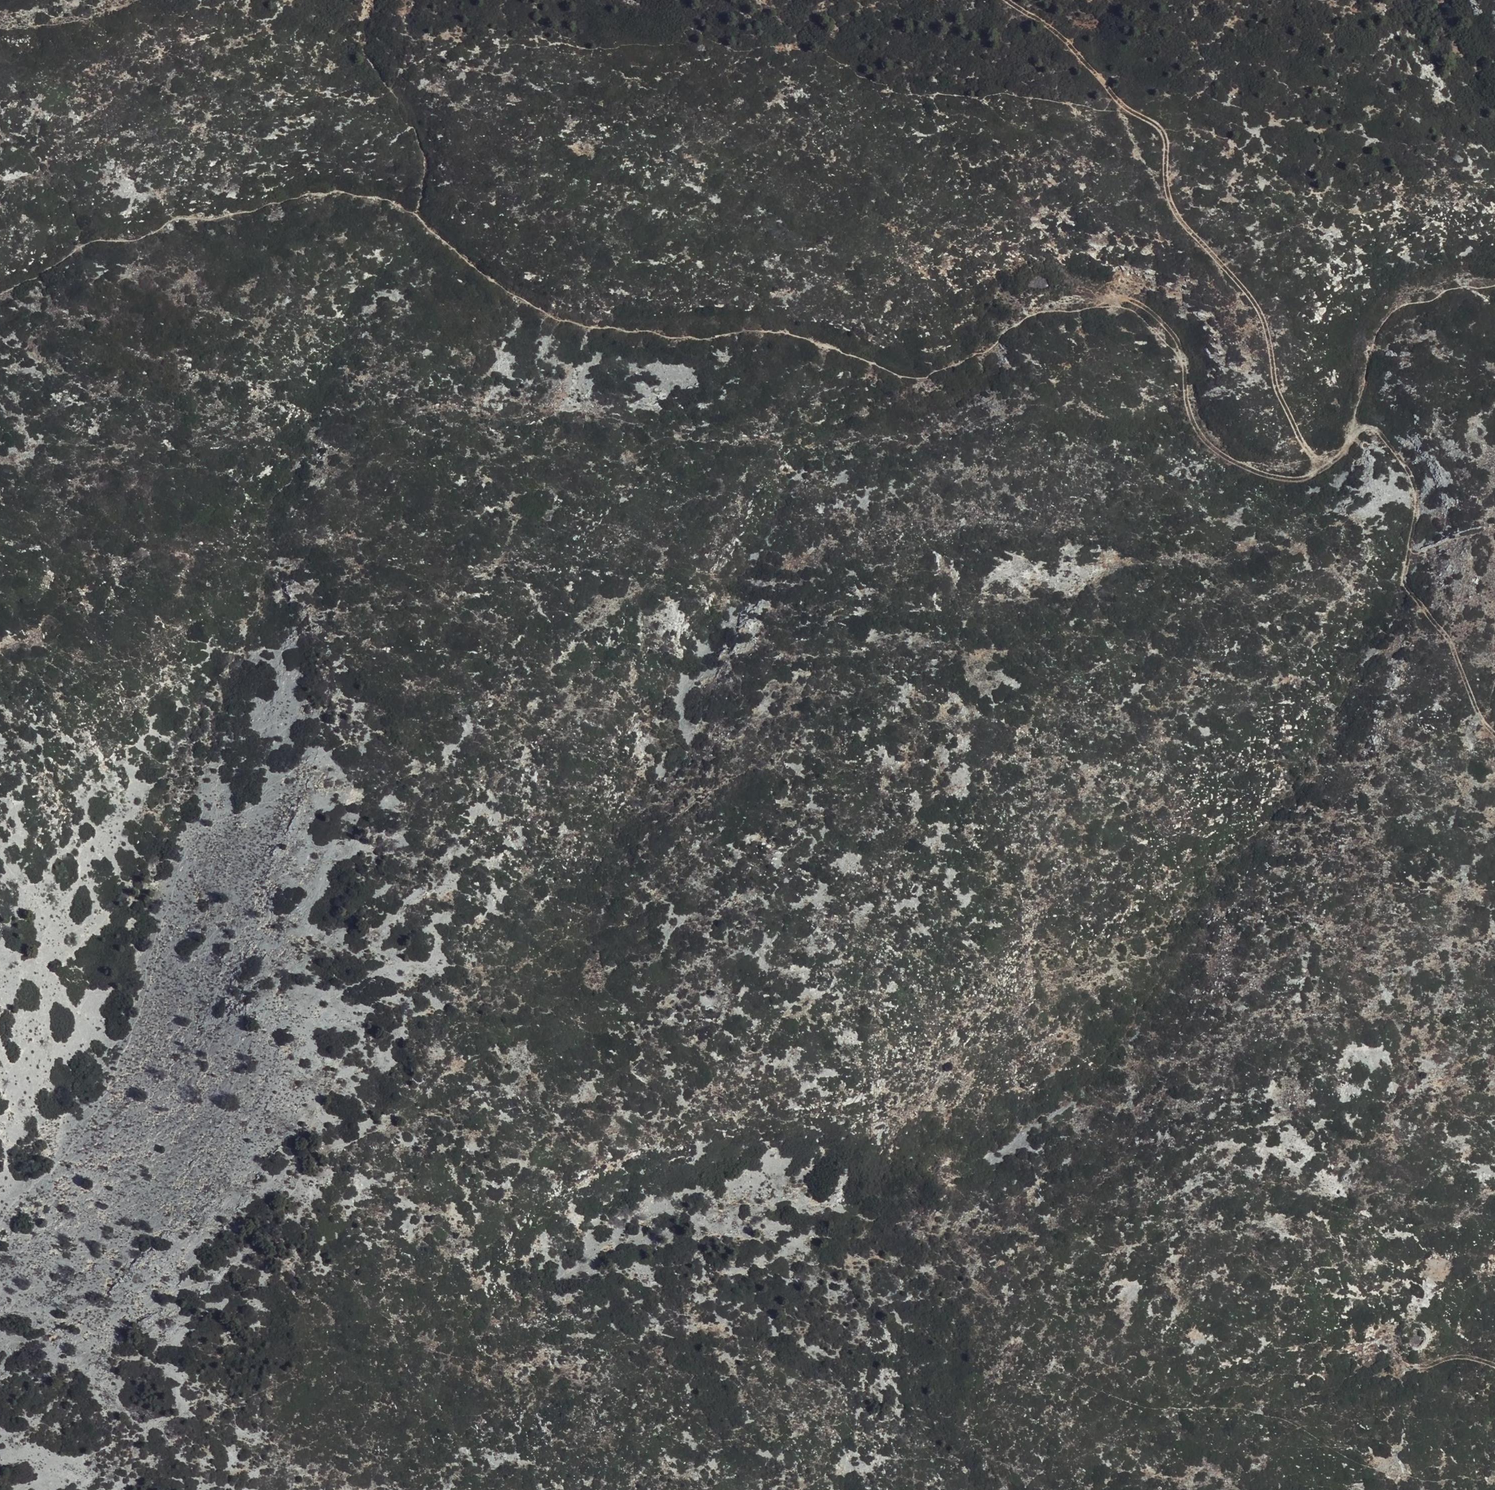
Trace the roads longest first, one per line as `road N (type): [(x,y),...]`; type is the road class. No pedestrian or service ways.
road 1 (track): [(1013,0),(1078,51),(1129,110),(1162,126),(1169,139),(1163,179),(1265,312),(1285,395),(1330,461),(1367,425),(1381,426),(1399,447),(1418,484),(1412,577),(1453,640),(1494,731)]

